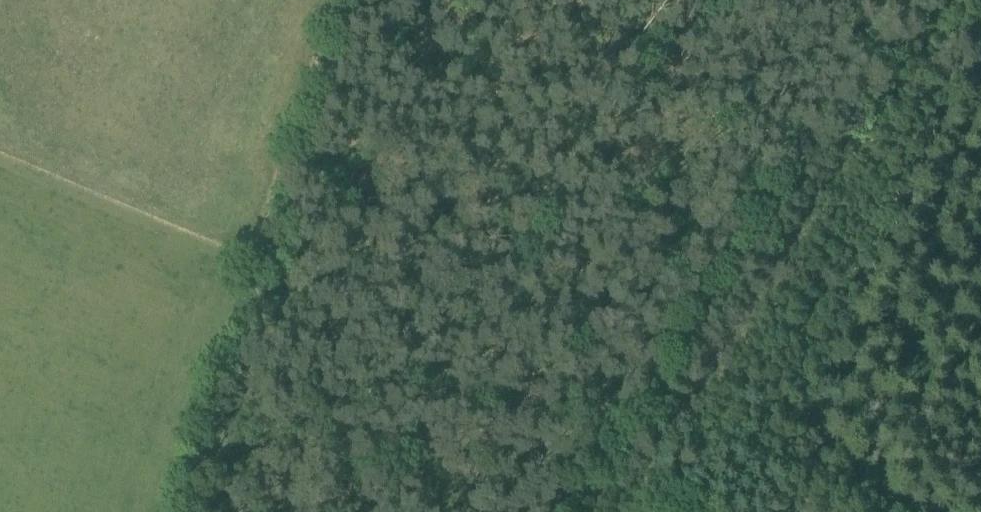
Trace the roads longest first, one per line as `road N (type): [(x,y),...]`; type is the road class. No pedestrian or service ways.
road 1 (track): [(873,0),(592,511)]

